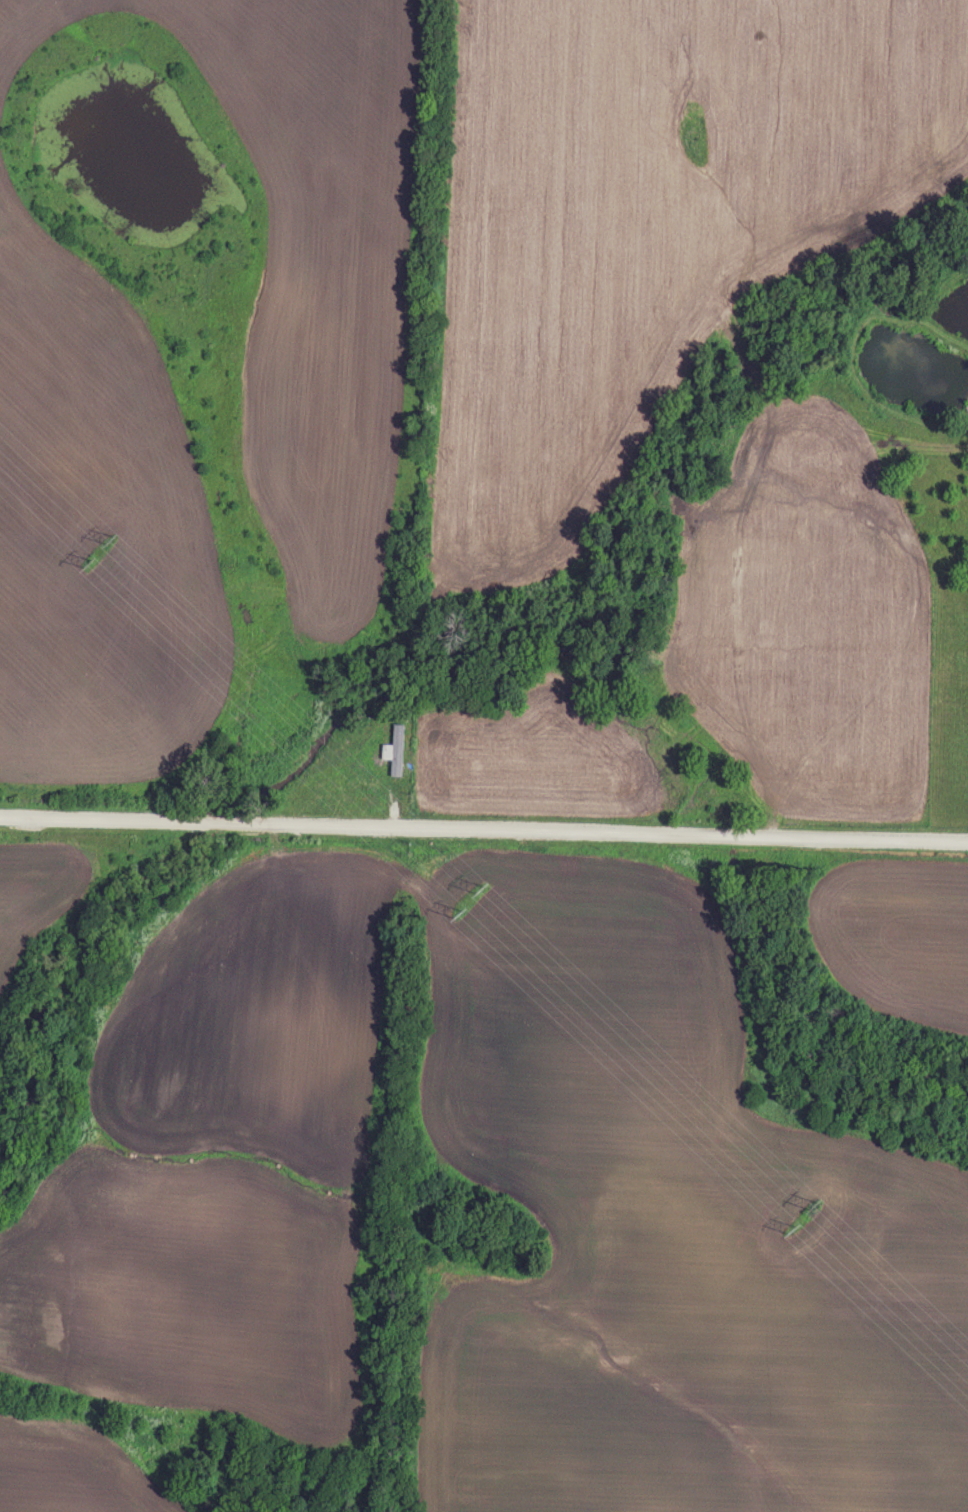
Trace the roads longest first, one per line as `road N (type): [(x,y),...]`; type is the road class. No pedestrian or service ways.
road 1 (residential): [(967,843),(0,817)]

